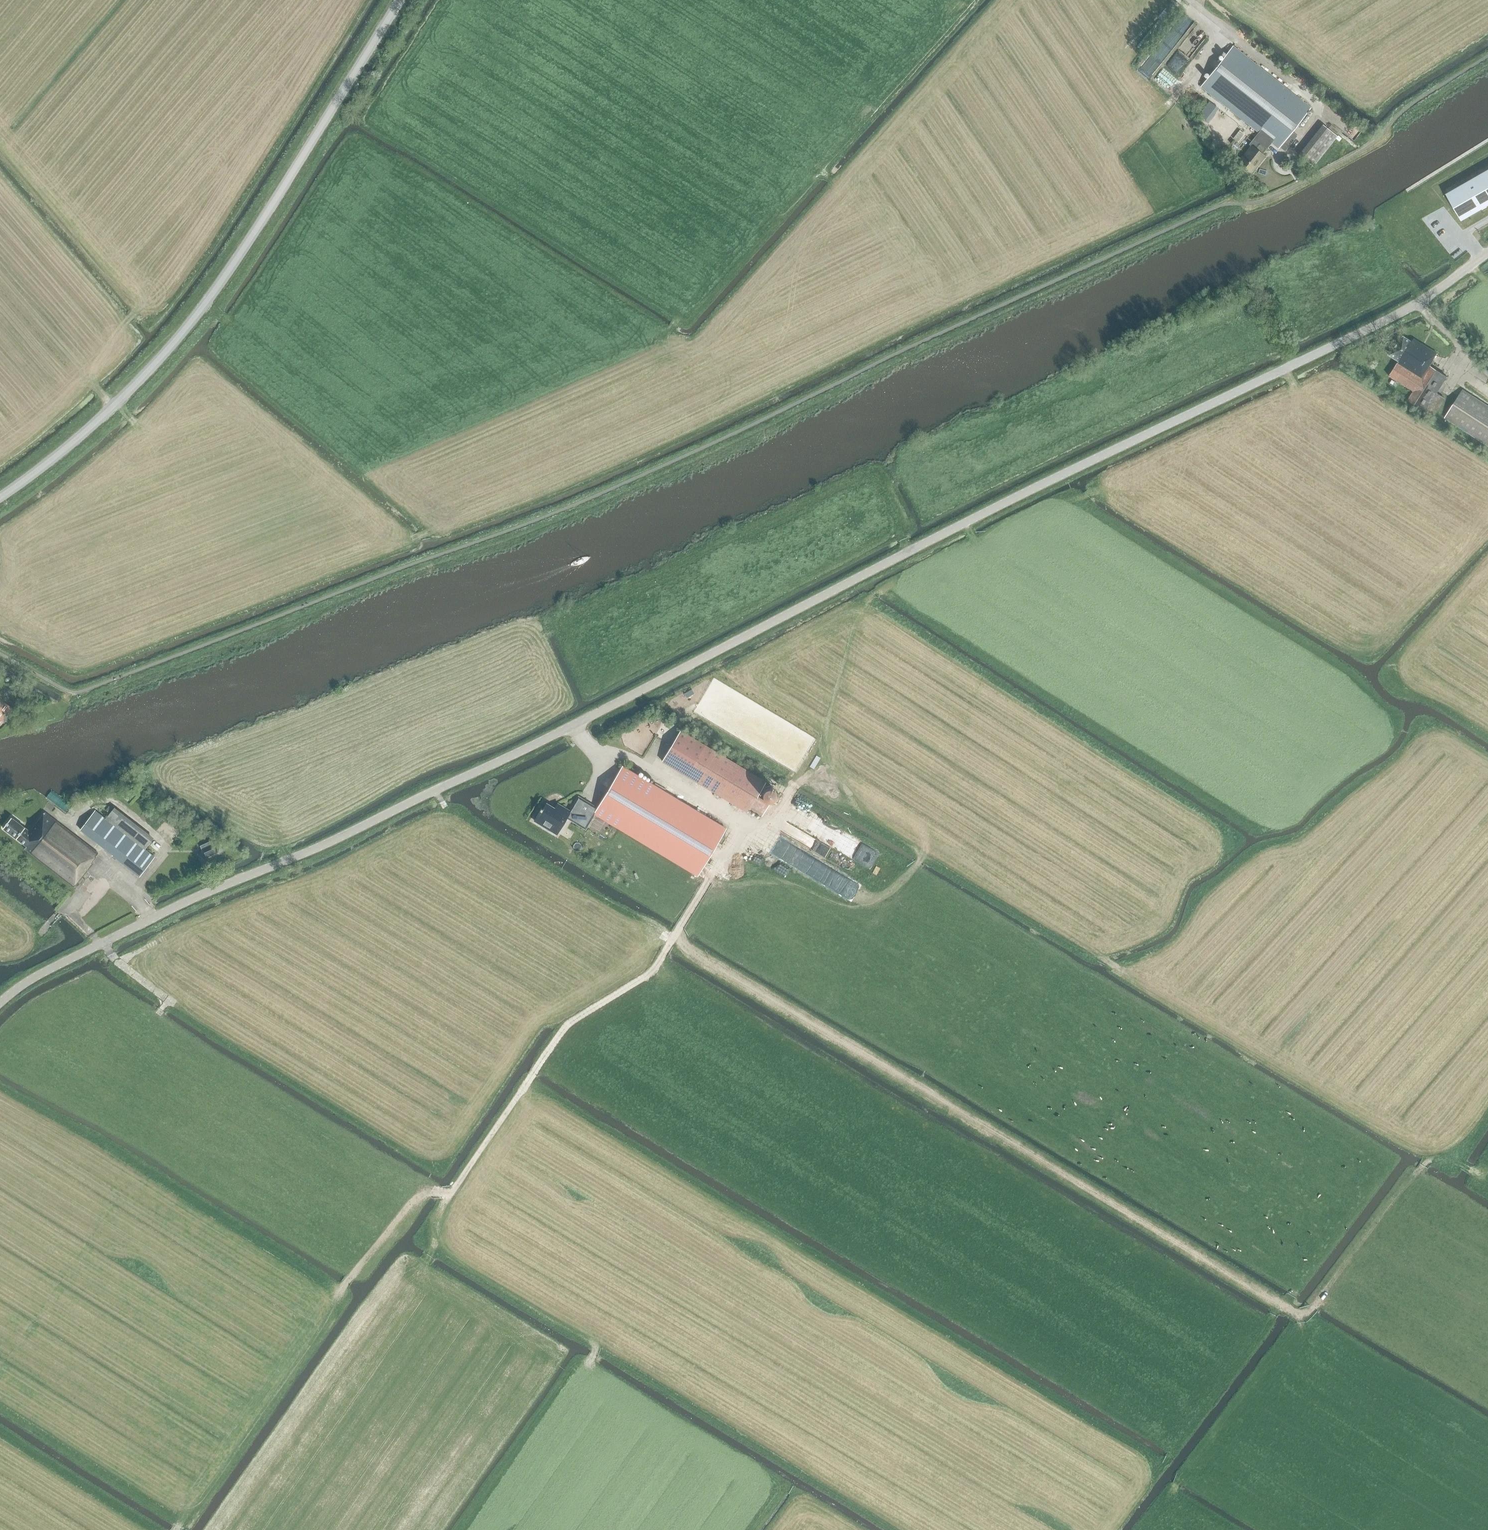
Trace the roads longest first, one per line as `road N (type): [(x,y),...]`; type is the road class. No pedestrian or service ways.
road 1 (tertiary): [(0,1001),(40,974),(597,713),(1419,302),(1487,256)]
road 2 (tertiary): [(0,499),(87,434),(188,330),(262,226),(398,0)]

